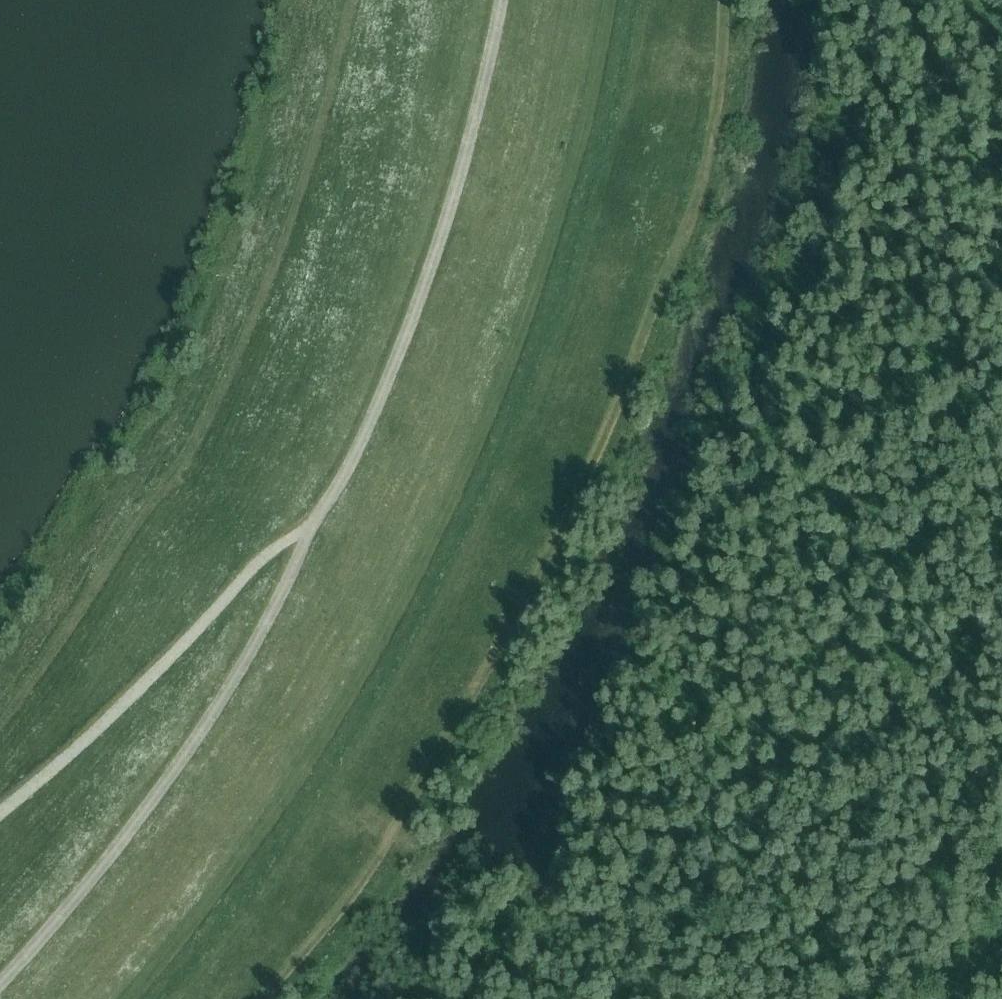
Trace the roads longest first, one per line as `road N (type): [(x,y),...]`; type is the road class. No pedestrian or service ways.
road 1 (track): [(504,0),(448,231),(405,354),(325,527),(195,755),(0,990)]
road 2 (track): [(0,815),(118,712),(258,566),(325,527)]

